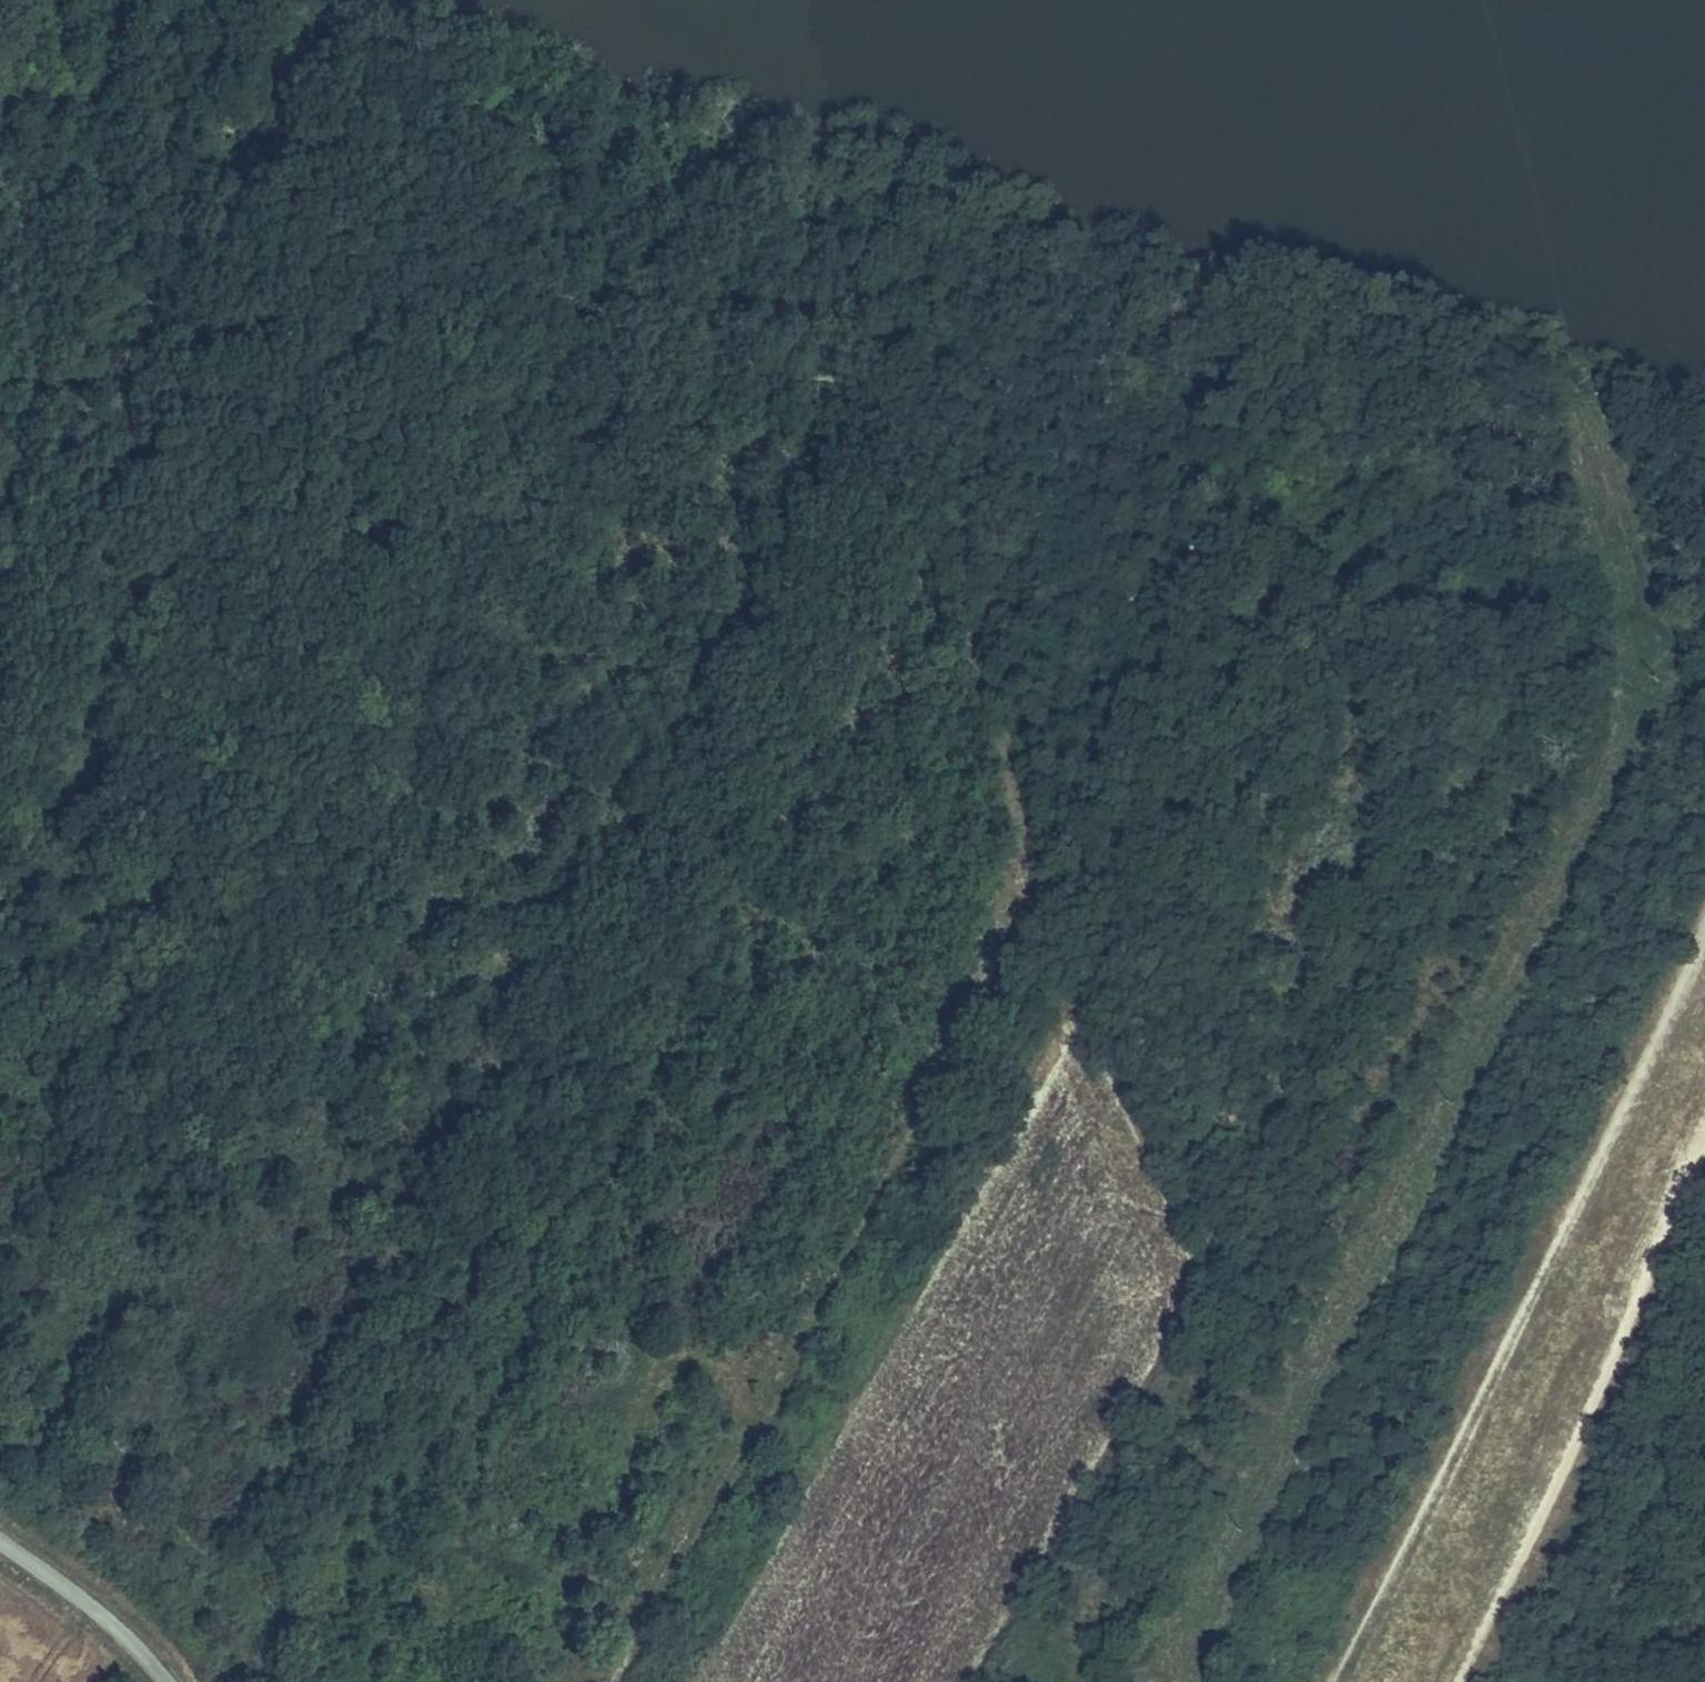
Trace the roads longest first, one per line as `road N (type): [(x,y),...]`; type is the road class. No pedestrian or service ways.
road 1 (track): [(1470,1681),(1646,1380),(1704,1213)]
road 2 (unclassified): [(166,1681),(87,1601),(0,1542)]

